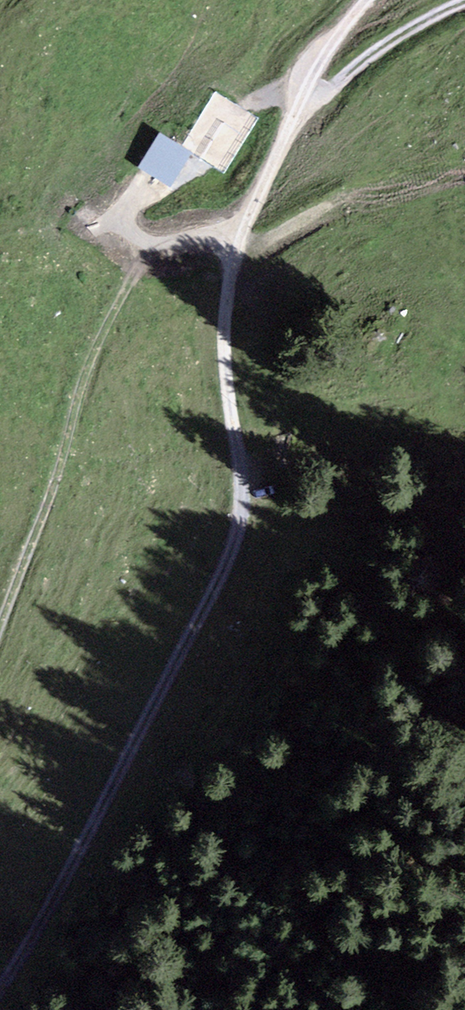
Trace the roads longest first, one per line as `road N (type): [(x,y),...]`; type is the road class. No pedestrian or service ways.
road 1 (track): [(0,986),(224,582),(251,499),(255,448),(235,286),(223,259)]
road 2 (track): [(223,259),(171,245),(120,288),(0,591)]
road 3 (track): [(364,0),(319,47),(246,226),(223,259)]
road 4 (track): [(464,11),(368,55),(290,118)]

